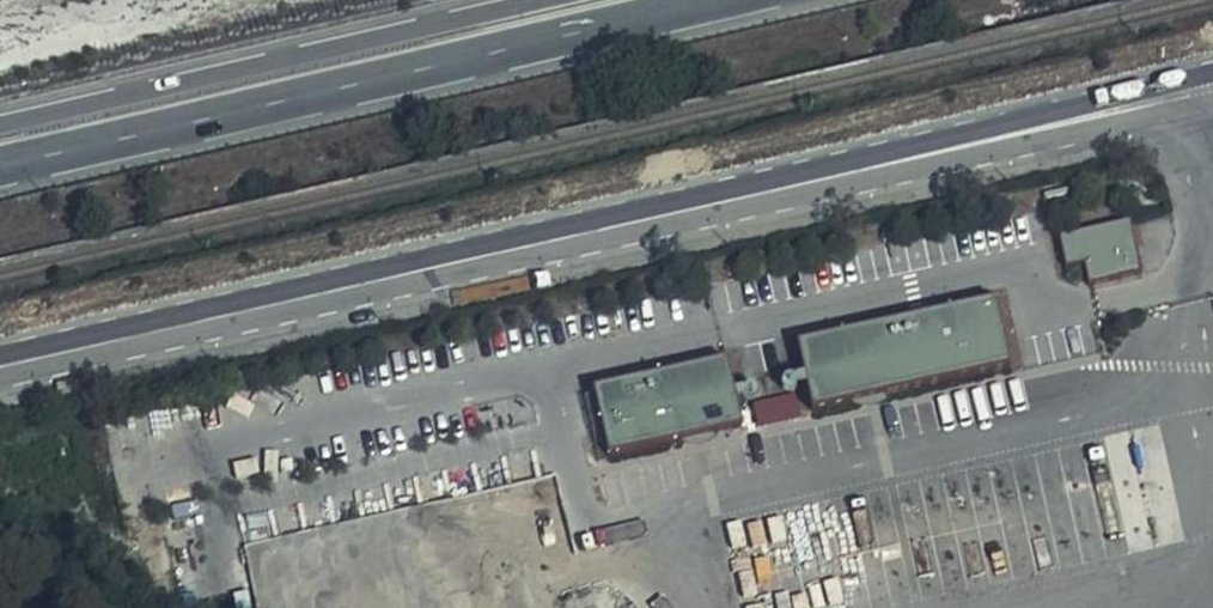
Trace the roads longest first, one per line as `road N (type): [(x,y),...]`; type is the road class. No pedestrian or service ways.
road 1 (tertiary): [(1212,89),(0,365)]
road 2 (primary): [(0,170),(727,0)]
road 3 (primary): [(559,0),(0,129)]

